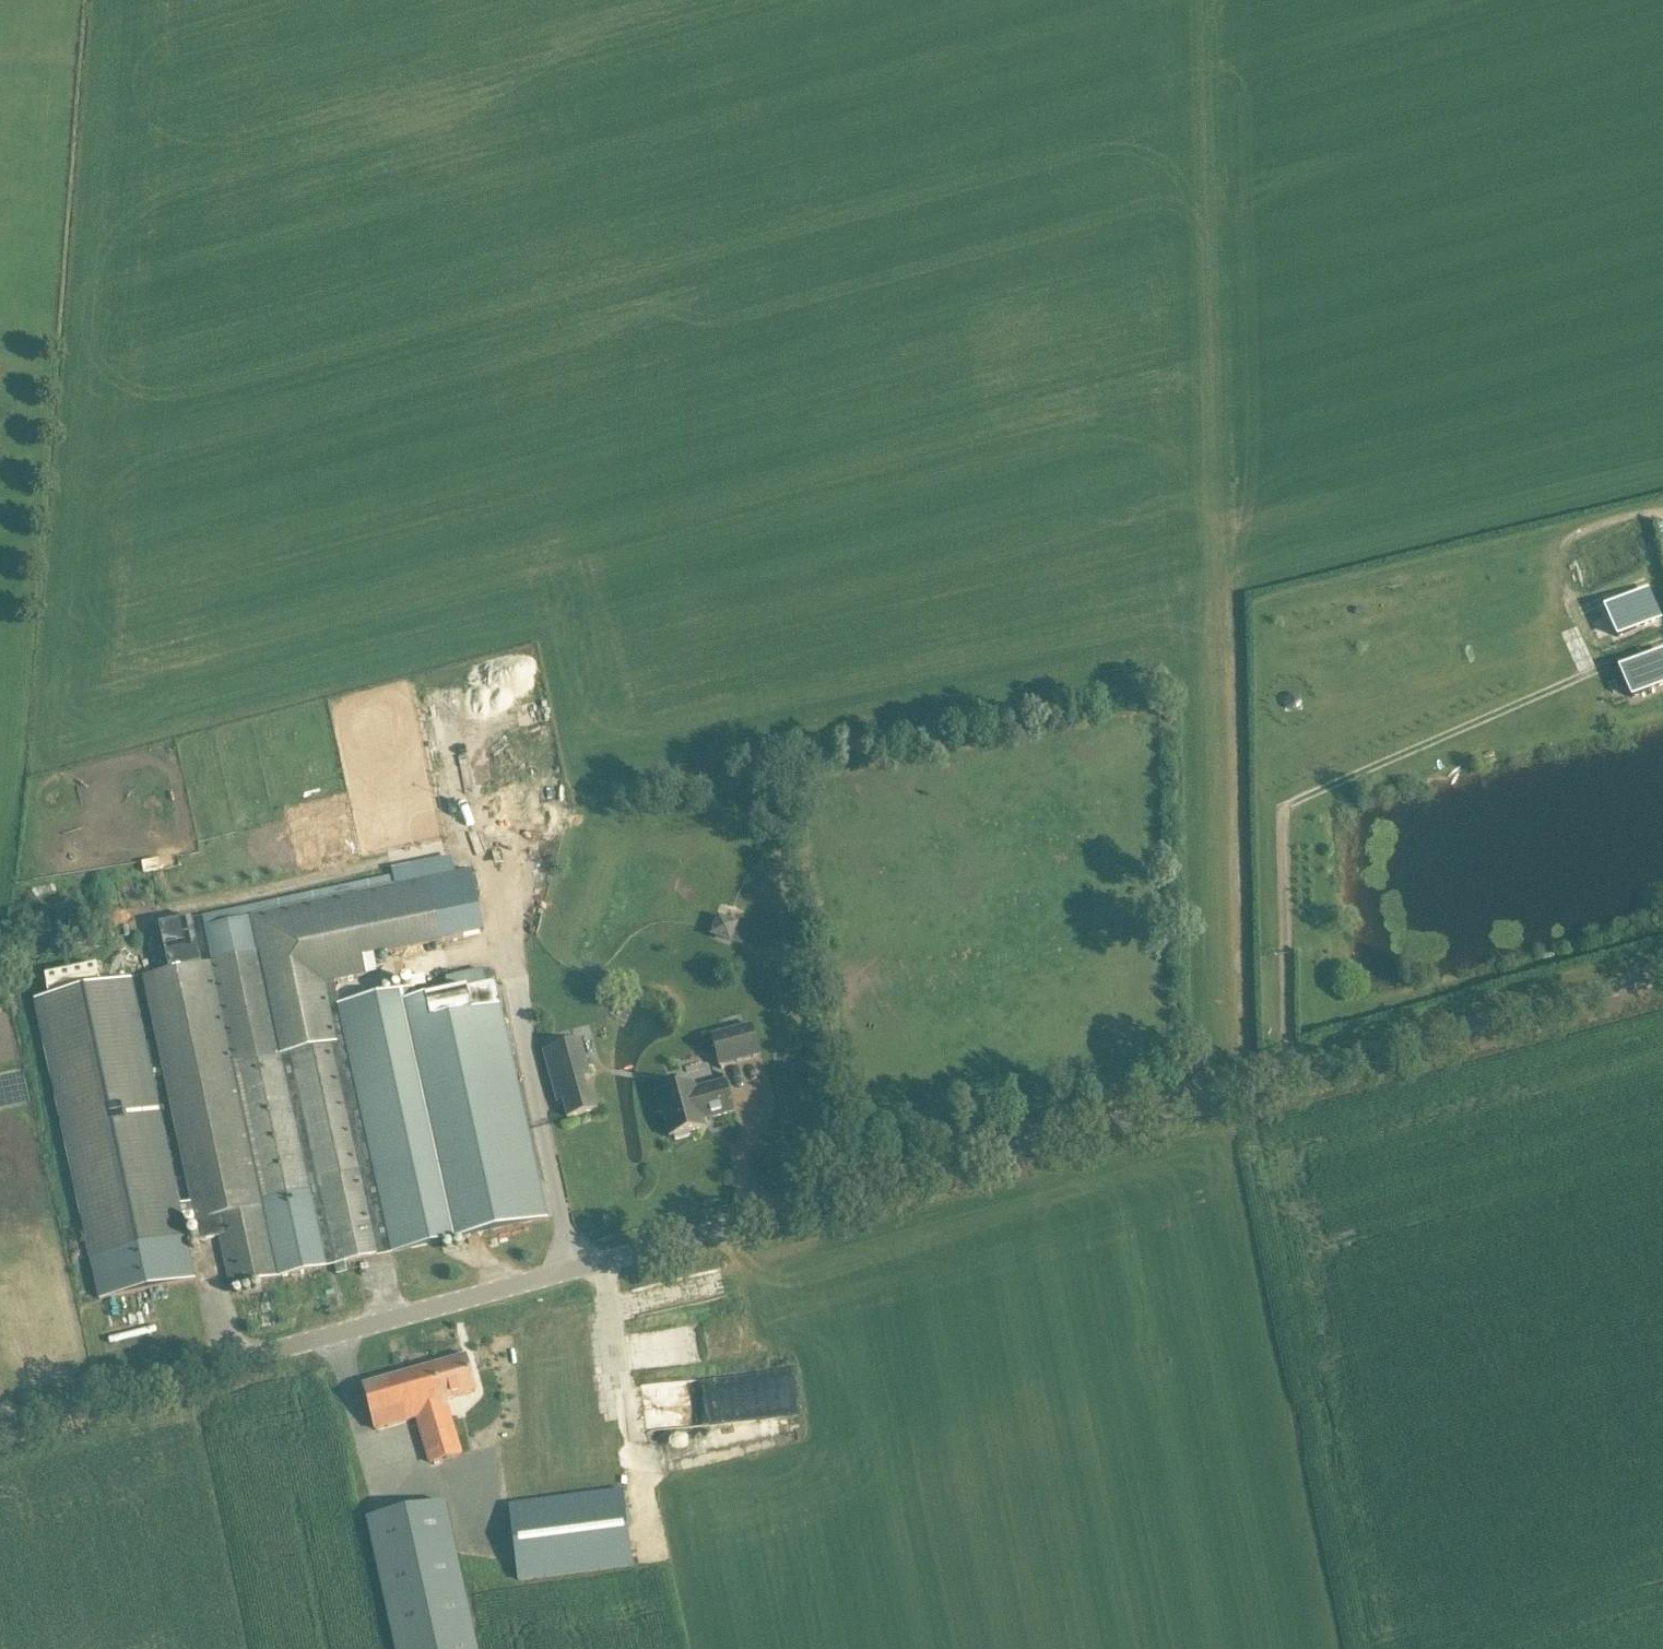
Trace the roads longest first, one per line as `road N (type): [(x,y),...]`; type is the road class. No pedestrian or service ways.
road 1 (unclassified): [(0,1413),(1662,968)]
road 2 (track): [(1289,1068),(1281,806),(1599,669)]

